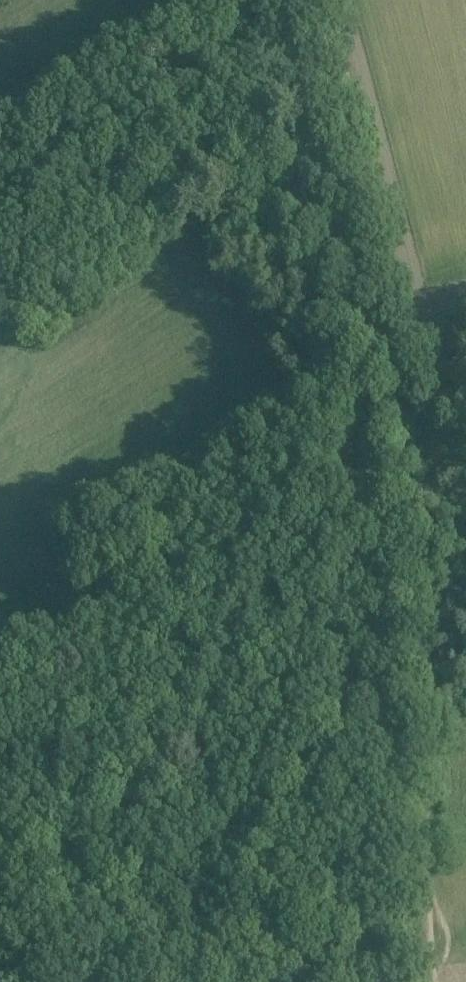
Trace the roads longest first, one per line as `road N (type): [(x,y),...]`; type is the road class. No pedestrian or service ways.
road 1 (track): [(267,0),(290,121),(357,353)]
road 2 (track): [(357,353),(362,651),(381,714)]
road 3 (track): [(381,714),(410,832),(432,981)]

